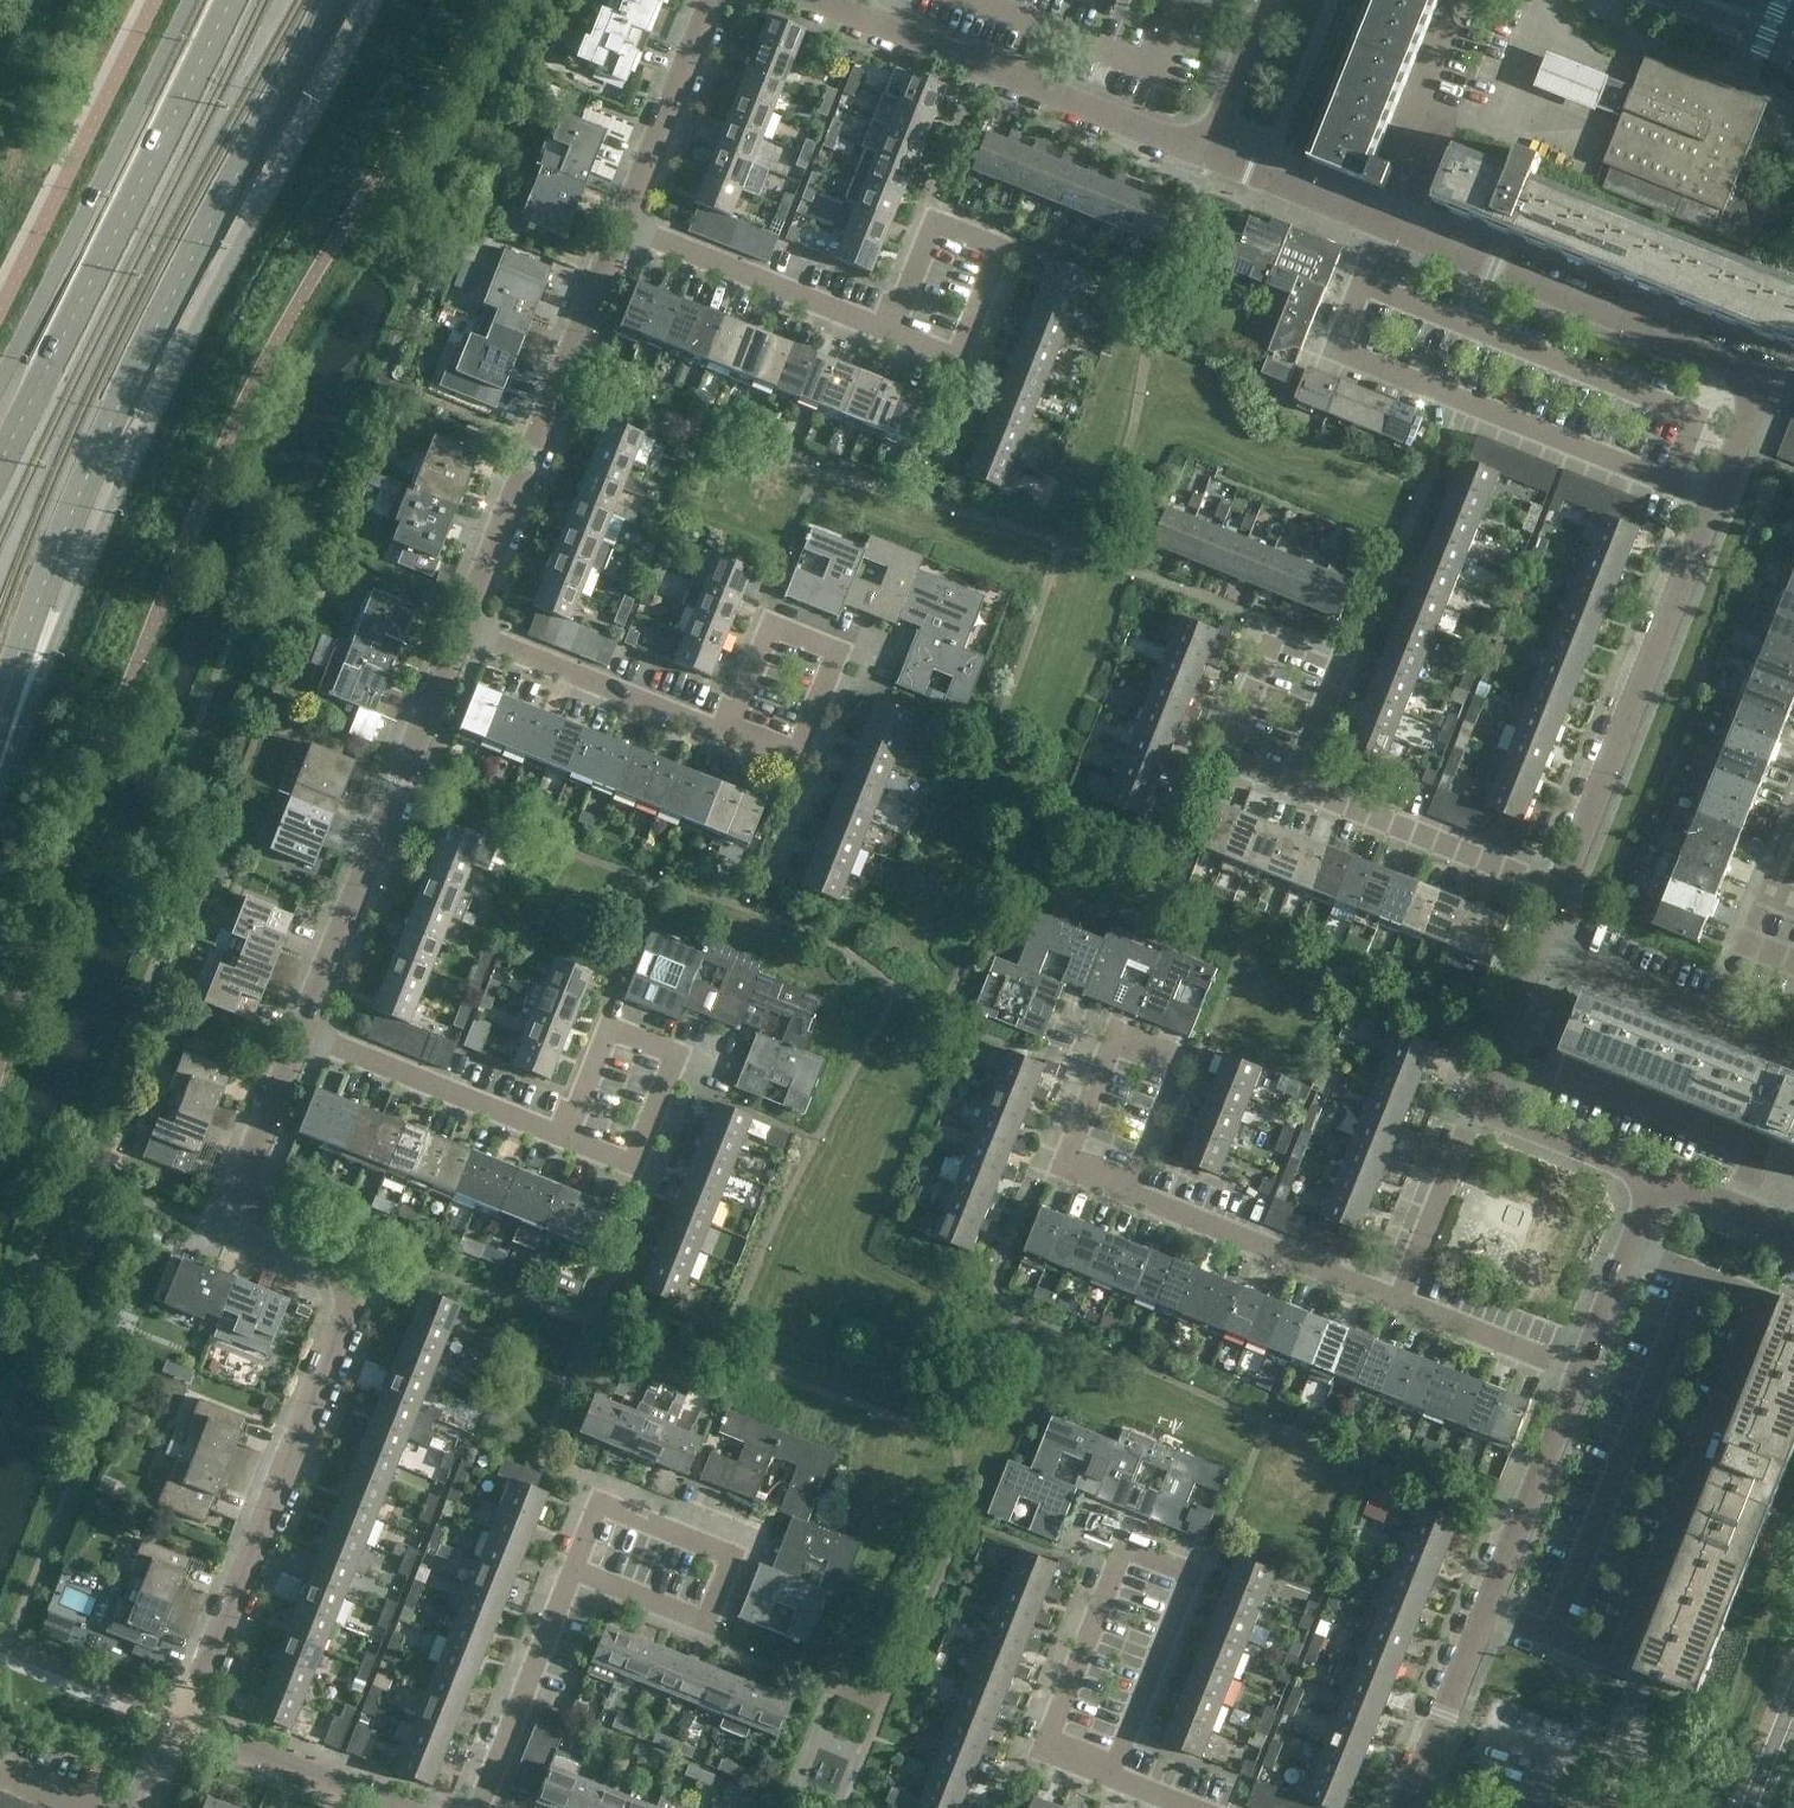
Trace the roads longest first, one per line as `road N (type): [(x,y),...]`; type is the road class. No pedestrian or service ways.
road 1 (residential): [(188,1727),(353,1320),(338,1268),(237,1191),(296,1026)]
road 2 (primary): [(19,692),(71,608),(153,415),(373,0)]
road 3 (primary): [(19,692),(43,587),(123,401),(330,0)]
road 4 (residential): [(1488,1613),(1619,1662),(1759,1298),(1634,1247)]
road 5 (residential): [(1389,223),(1339,350),(1720,501)]
road 6 (primary): [(226,0),(0,462)]
road 7 (residential): [(1720,501),(1756,408),(1756,376),(1403,229)]
road 8 (residential): [(296,1026),(393,763),(456,623)]
road 9 (residential): [(456,623),(619,225)]
road 10 (residential): [(1564,899),(1720,501)]
road 11 (primary): [(191,0),(0,382)]
road 12 (residential): [(1544,951),(1708,1015),(1793,797)]
road 13 (residential): [(1205,752),(1259,619),(1351,654),(1302,793)]
road 14 (residential): [(1211,154),(876,21)]
road 15 (residential): [(1112,1779),(1036,1747),(1102,1565),(1182,1591)]
road 16 (residential): [(730,729),(456,623)]
road 17 (residential): [(569,1131),(296,1026)]
road 18 (residential): [(890,332),(619,225)]
road 19 (residential): [(1400,1306),(1135,1197)]
road 20 (residential): [(577,1576),(601,1509),(735,1556),(712,1623)]
road 21 (residential): [(1564,899),(1302,793)]
road 22 (residential): [(890,332),(966,363),(1007,253),(933,221)]
road 23 (residential): [(1135,1197),(1068,1170),(1121,1047),(1178,1067)]
road 24 (residential): [(1581,1375),(1488,1613)]
road 25 (residential): [(483,1807),(577,1576)]
road 26 (residential): [(569,1131),(634,1157),(666,1076),(674,1057),(609,1031)]
road 27 (residential): [(1403,229),(1447,113),(1430,84),(1462,0)]
road 28 (residential): [(730,729),(793,753),(834,651),(770,624)]
road 29 (residential): [(619,225),(713,0)]
road 30 (residential): [(387,1807),(188,1727)]
road 31 (residential): [(1400,1306),(1475,1111)]
road 32 (residential): [(1488,1613),(1412,1807)]
road 33 (residential): [(1182,1591),(1112,1779)]
road 34 (residential): [(1661,1186),(1475,1111)]
road 35 (residential): [(1581,1375),(1400,1306)]
road 36 (residential): [(1389,223),(1211,154)]
road 37 (residential): [(1475,1111),(1544,951)]
road 38 (residential): [(1211,154),(1272,0)]
road 39 (residential): [(1793,1247),(1661,1186)]
road 40 (residential): [(712,1623),(577,1576)]
road 41 (residential): [(1634,1247),(1581,1375)]
road 42 (residential): [(1178,1067),(1135,1197)]

